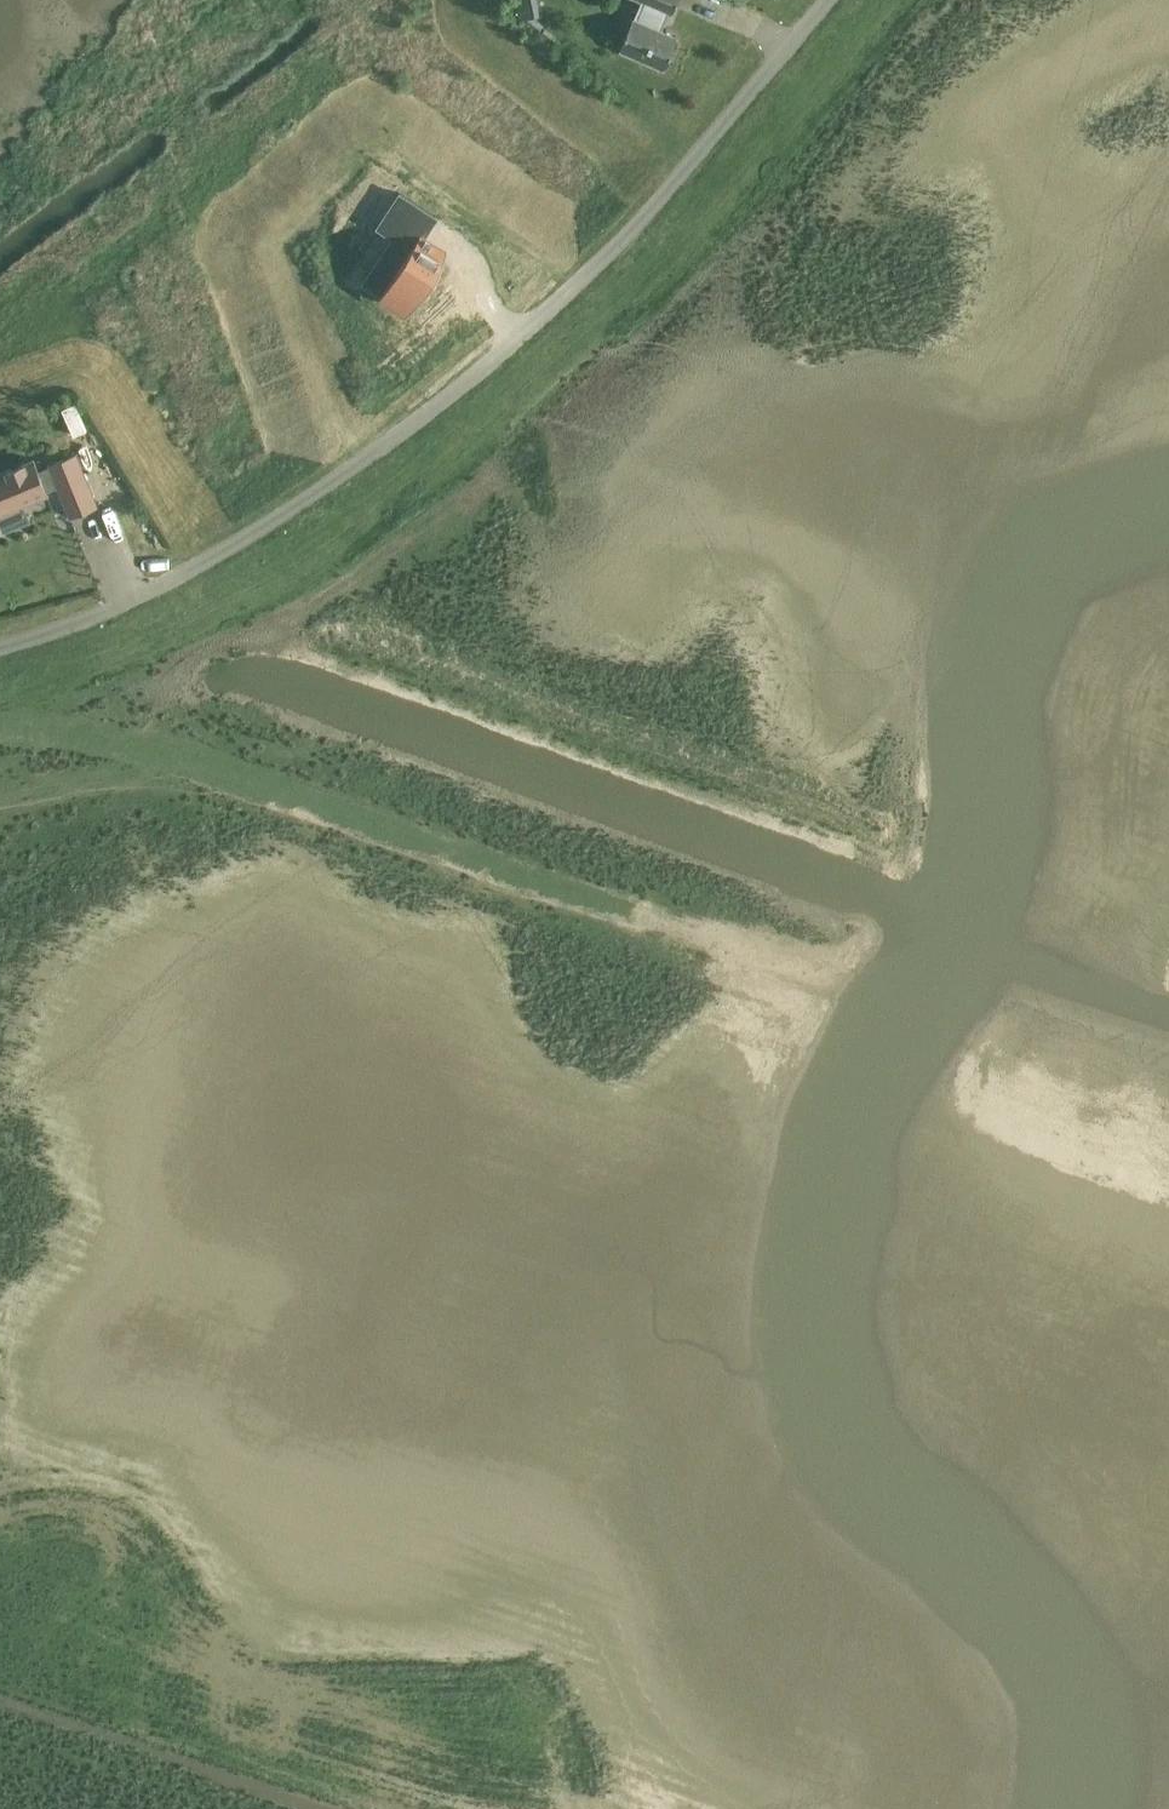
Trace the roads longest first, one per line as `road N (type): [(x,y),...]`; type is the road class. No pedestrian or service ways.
road 1 (residential): [(0,631),(114,595),(253,529),(434,395),(584,265),(778,77),(838,0)]

